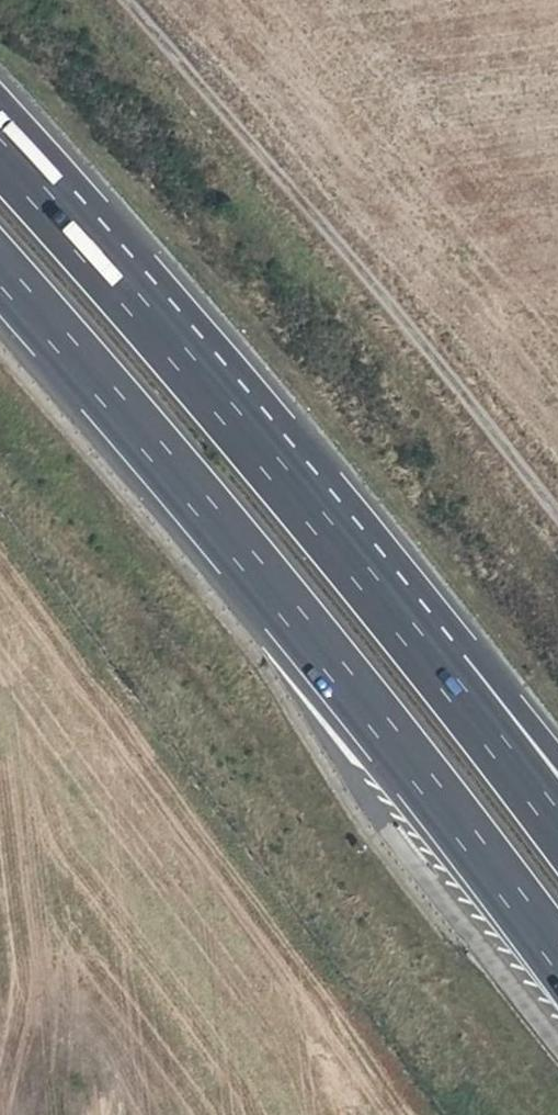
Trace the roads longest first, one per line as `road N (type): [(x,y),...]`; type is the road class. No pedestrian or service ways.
road 1 (motorway): [(0,270),(202,502),(557,957)]
road 2 (motorway): [(557,825),(403,621),(187,364)]
road 3 (motorway): [(557,759),(464,644),(187,364)]
road 4 (motorway): [(187,364),(0,153)]

